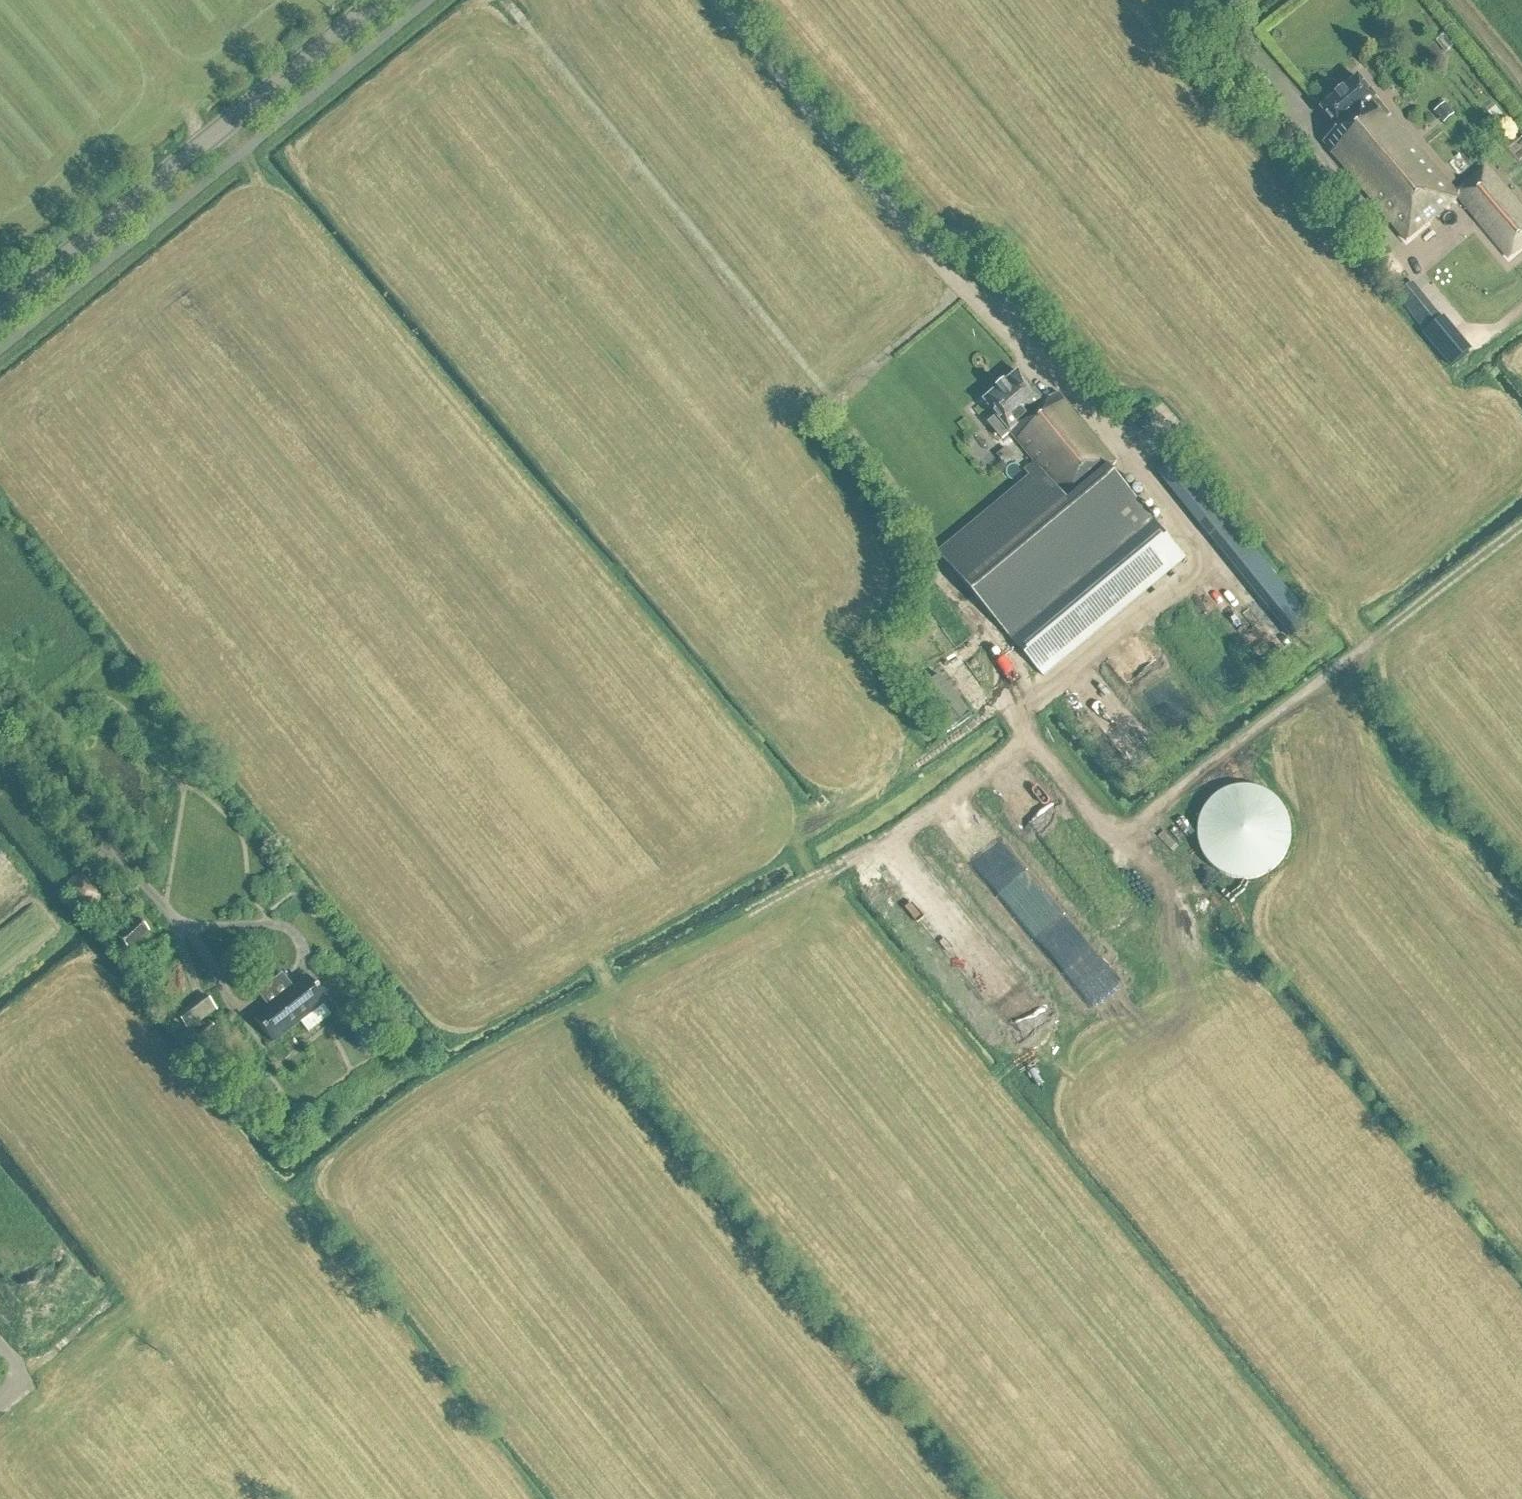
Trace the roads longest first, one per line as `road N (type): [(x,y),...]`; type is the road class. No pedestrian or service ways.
road 1 (tertiary): [(0,309),(378,0)]

